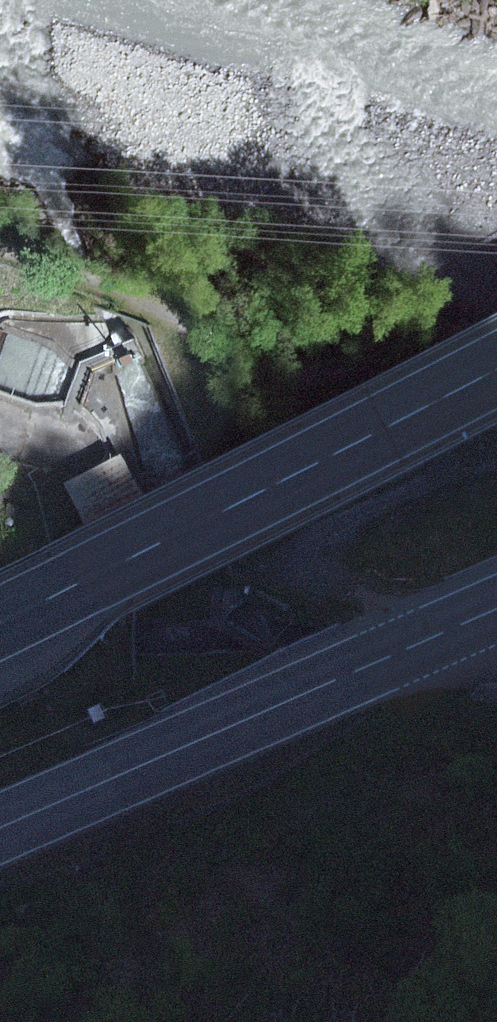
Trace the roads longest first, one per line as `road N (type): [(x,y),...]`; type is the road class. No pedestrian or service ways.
road 1 (primary): [(496,361),(0,623)]
road 2 (tertiary): [(0,823),(496,615)]
road 3 (track): [(0,241),(286,346)]

